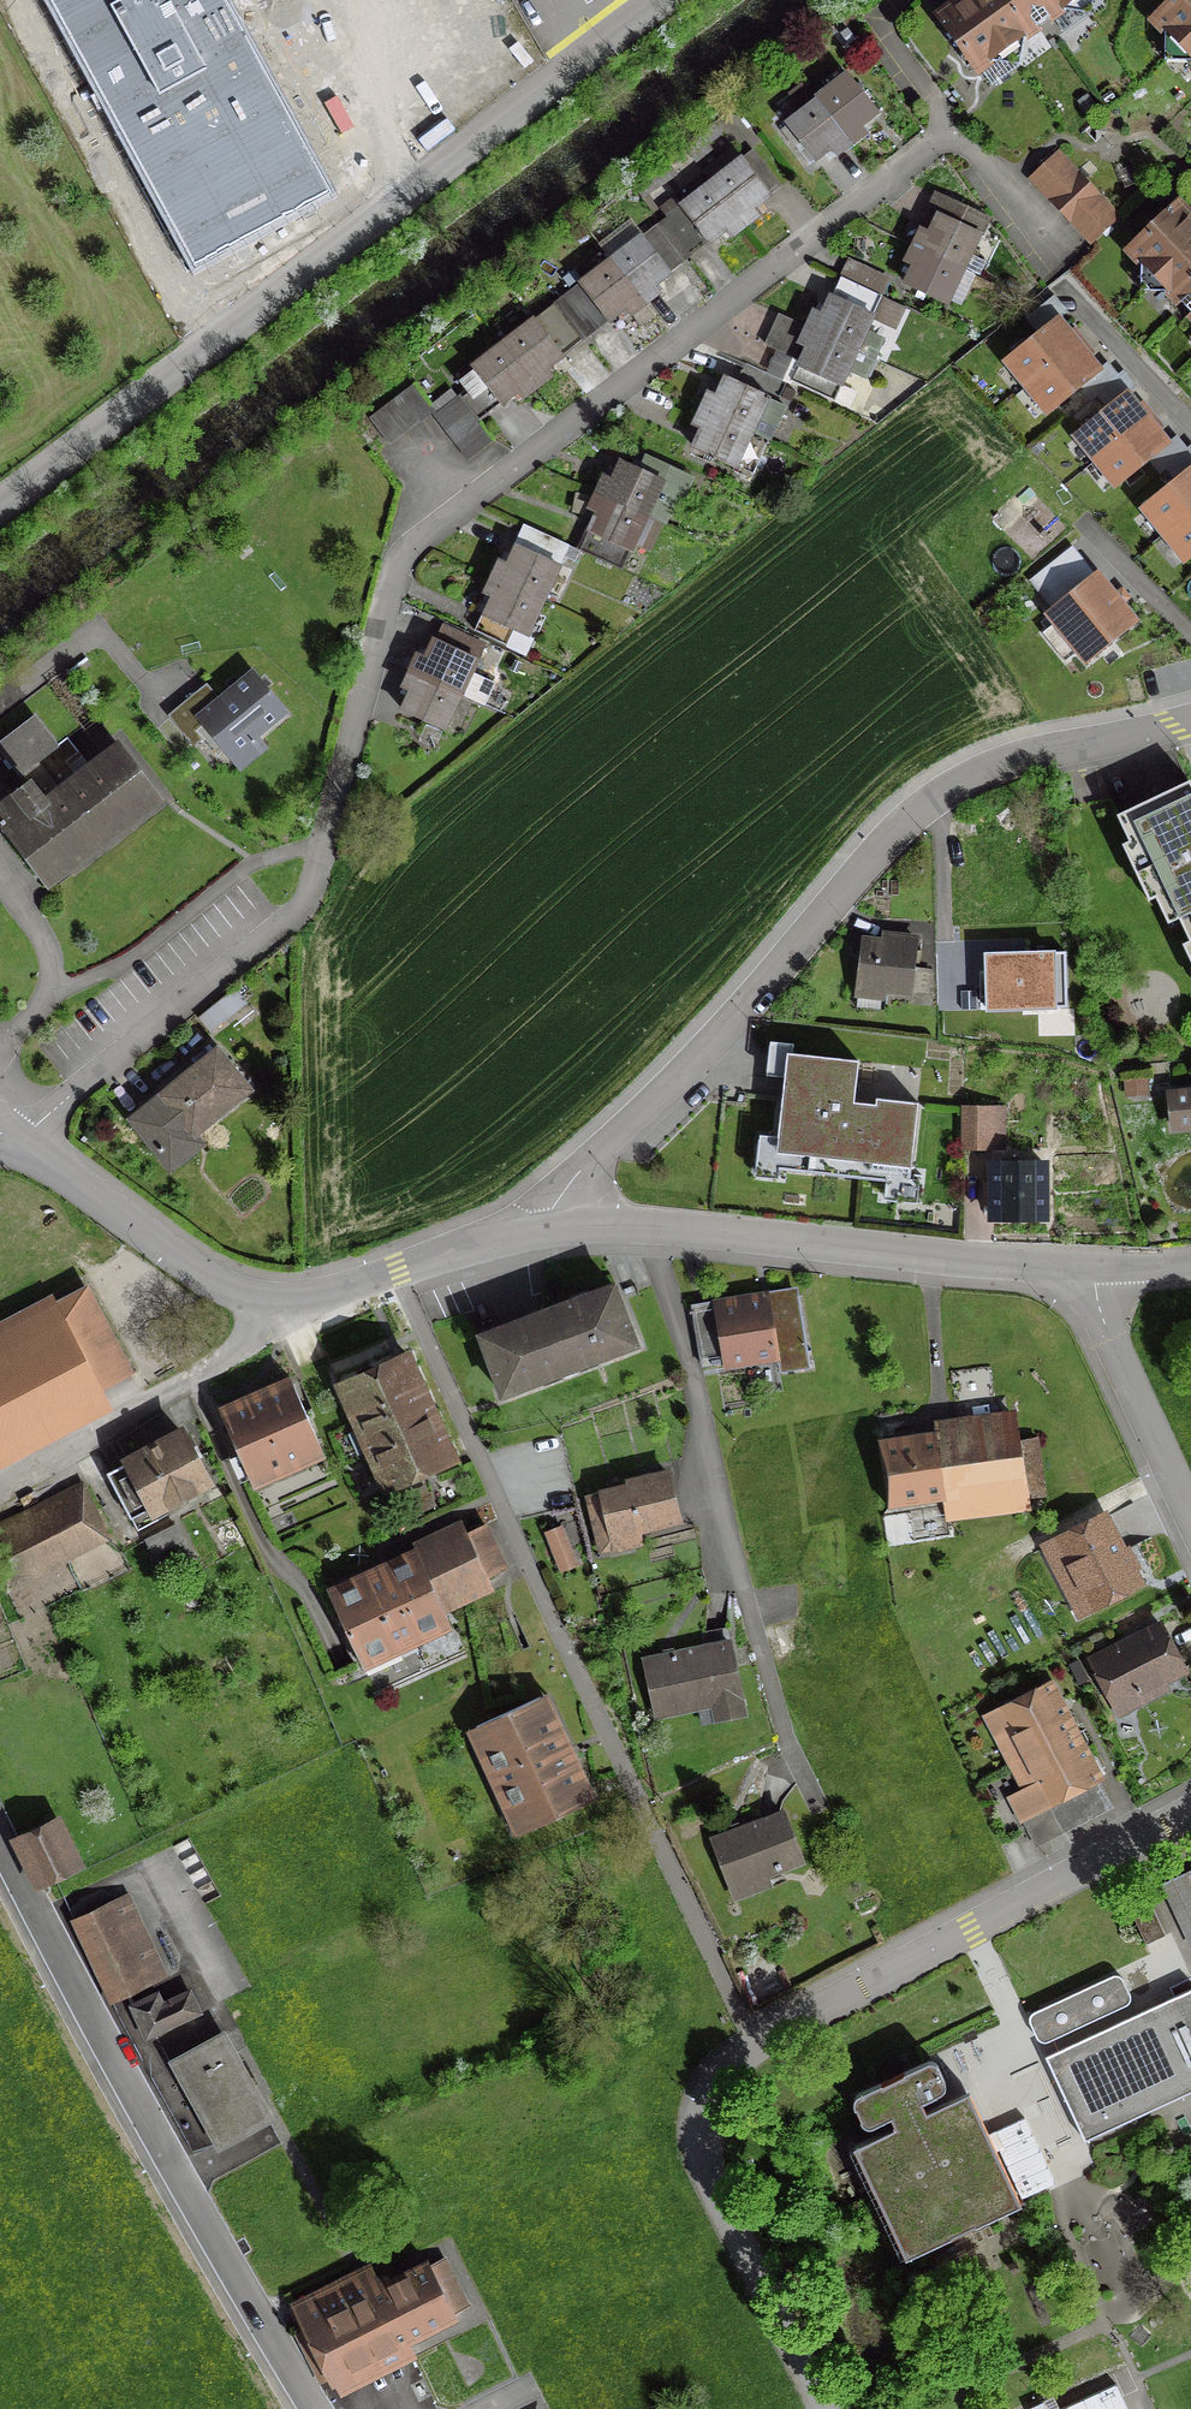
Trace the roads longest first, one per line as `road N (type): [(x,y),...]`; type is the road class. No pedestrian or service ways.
road 1 (residential): [(948,133),(407,548),(391,578),(299,907),(49,1109),(19,1147)]
road 2 (residential): [(820,2408),(705,2184),(698,2127),(713,2080),(732,2059),(837,1995),(1190,1811)]
road 3 (residential): [(560,1231),(565,1205),(605,1150),(919,815),(1000,767),(1190,721)]
road 4 (residential): [(0,503),(658,0)]
road 5 (residential): [(0,1859),(172,2187),(305,2408)]
road 6 (residential): [(560,1231),(484,1238),(308,1295),(263,1298),(206,1280),(19,1147)]
road 7 (residential): [(1091,1266),(652,1231),(560,1231)]
road 8 (residential): [(1190,1518),(1098,1316),(1091,1266)]
road 9 (residential): [(1072,292),(1190,420)]

